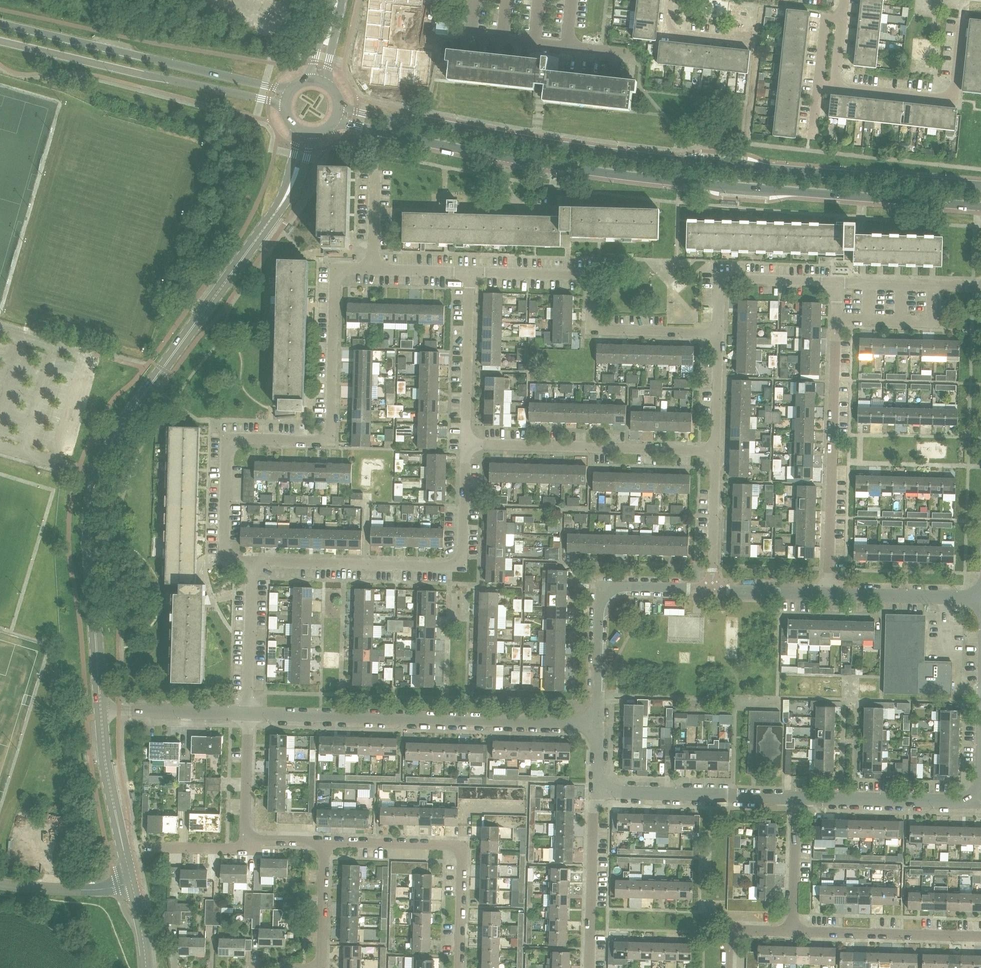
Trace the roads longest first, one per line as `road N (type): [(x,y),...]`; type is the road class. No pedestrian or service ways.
road 1 (secondary): [(336,123),(681,183),(980,209)]
road 2 (secondary): [(980,187),(661,160),(340,108)]
road 3 (tertiary): [(102,710),(85,527),(93,474),(117,428),(282,201)]
road 4 (residential): [(252,561),(227,561),(229,437),(331,439),(336,268),(374,269)]
road 5 (residential): [(598,723),(249,714)]
road 6 (residential): [(468,444),(465,566),(252,561)]
road 7 (residential): [(471,272),(592,275),(596,330),(720,333)]
road 8 (secondary): [(292,93),(0,24)]
road 9 (secondary): [(0,42),(287,108)]
road 10 (residential): [(831,594),(837,320)]
road 11 (residential): [(460,967),(463,844),(325,841)]
road 12 (residential): [(718,450),(468,444)]
road 13 (residential): [(715,591),(605,591),(598,723)]
road 14 (residential): [(797,797),(596,793)]
road 15 (residential): [(963,22),(955,99),(836,87)]
road 16 (residential): [(980,937),(794,932)]
road 17 (residential): [(797,797),(980,796)]
road 18 (tertiary): [(131,883),(102,710)]
road 19 (residential): [(590,967),(596,793)]
road 20 (residential): [(720,333),(721,277),(838,280)]
road 21 (residential): [(468,444),(471,272)]
road 22 (residential): [(249,714),(252,561)]
road 23 (residential): [(980,598),(831,594)]
road 24 (residential): [(249,714),(102,710)]
road 25 (residential): [(715,591),(718,450)]
road 26 (residential): [(837,320),(935,322),(936,282)]
road 27 (residential): [(570,49),(471,37),(475,0)]
road 28 (residential): [(794,932),(797,797)]
road 29 (residential): [(131,883),(75,891),(0,881)]
road 30 (residential): [(322,967),(325,841)]
road 31 (residential): [(246,839),(249,714)]
road 32 (residential): [(754,44),(667,35),(671,0)]

